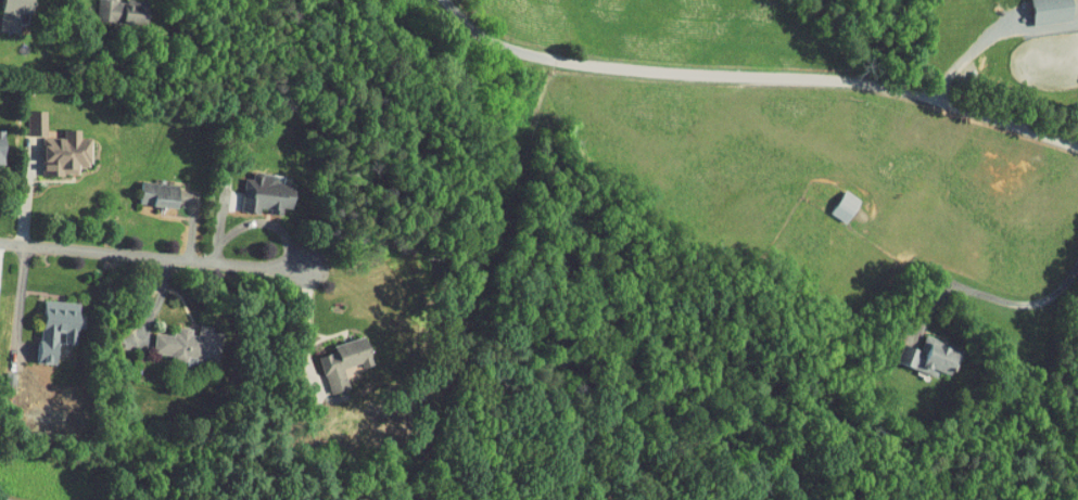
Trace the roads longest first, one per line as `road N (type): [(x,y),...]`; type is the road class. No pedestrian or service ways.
road 1 (residential): [(450,0),(481,35),(519,50),(642,69),(874,82),(1077,145)]
road 2 (residential): [(0,243),(326,269)]

